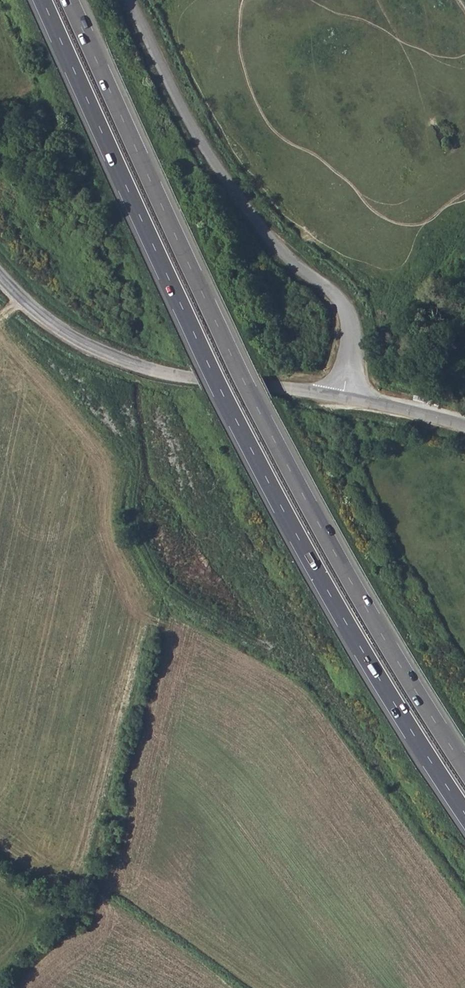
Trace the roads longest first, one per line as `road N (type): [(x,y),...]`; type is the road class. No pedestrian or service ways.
road 1 (trunk): [(43,0),(276,496),(464,814)]
road 2 (trunk): [(464,767),(355,589),(255,403),(69,0)]
road 3 (unclassified): [(131,0),(226,178),(282,251),(346,308),(345,396)]
road 4 (unclassified): [(0,275),(71,336),(118,360),(176,376),(345,396)]
road 5 (unclassified): [(345,396),(464,424)]

